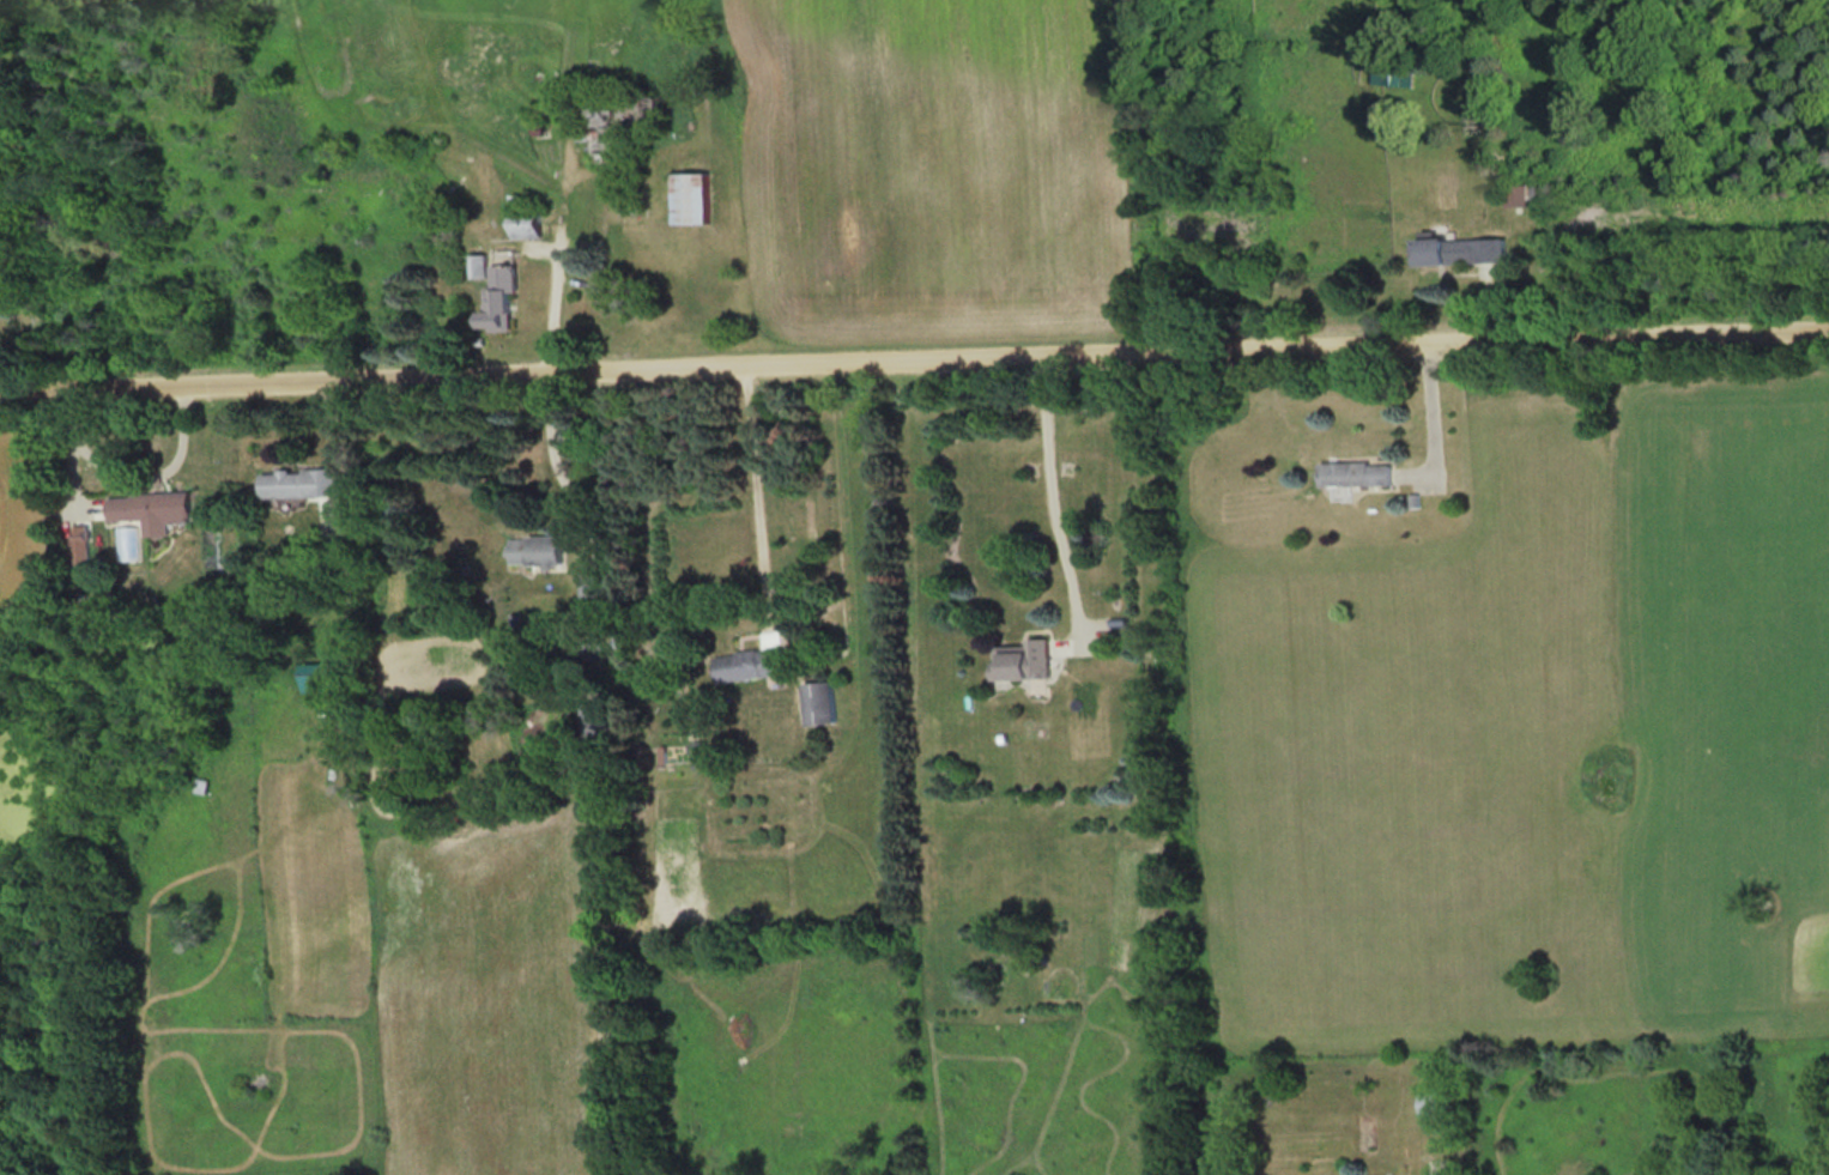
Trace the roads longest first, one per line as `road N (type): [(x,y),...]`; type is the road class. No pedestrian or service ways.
road 1 (residential): [(0,382),(1828,322)]

